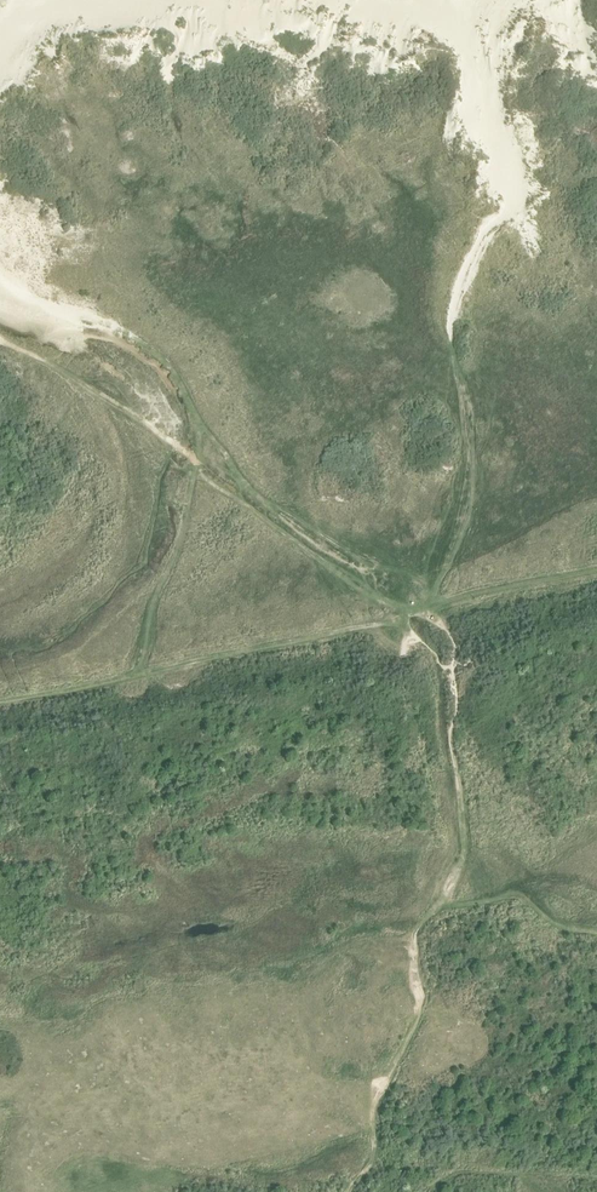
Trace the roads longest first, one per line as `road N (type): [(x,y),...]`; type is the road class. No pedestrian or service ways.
road 1 (track): [(414,615),(164,439),(0,341)]
road 2 (track): [(0,994),(90,999),(147,989),(183,969),(273,974),(429,915)]
road 3 (track): [(0,699),(414,615)]
road 4 (track): [(429,915),(455,858),(457,812),(434,638),(414,615)]
road 5 (track): [(349,1191),(370,1166),(383,1101),(431,994),(416,935),(429,915)]

